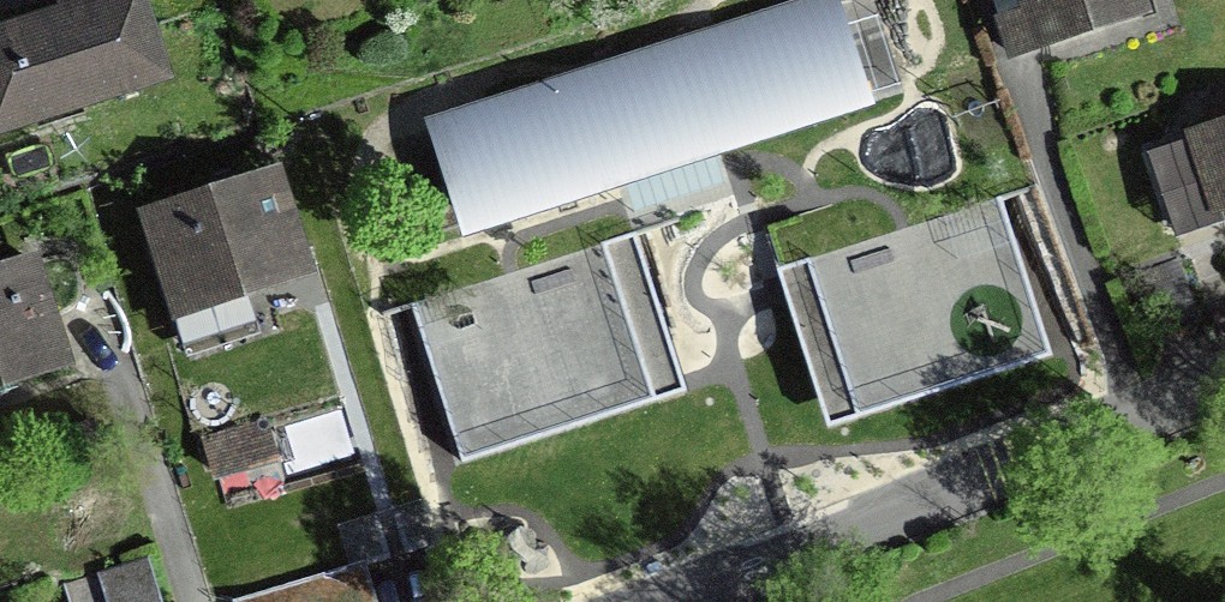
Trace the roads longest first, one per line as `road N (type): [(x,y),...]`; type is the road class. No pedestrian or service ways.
road 1 (residential): [(664,601),(1048,450)]
road 2 (residential): [(1048,450),(1224,379)]

